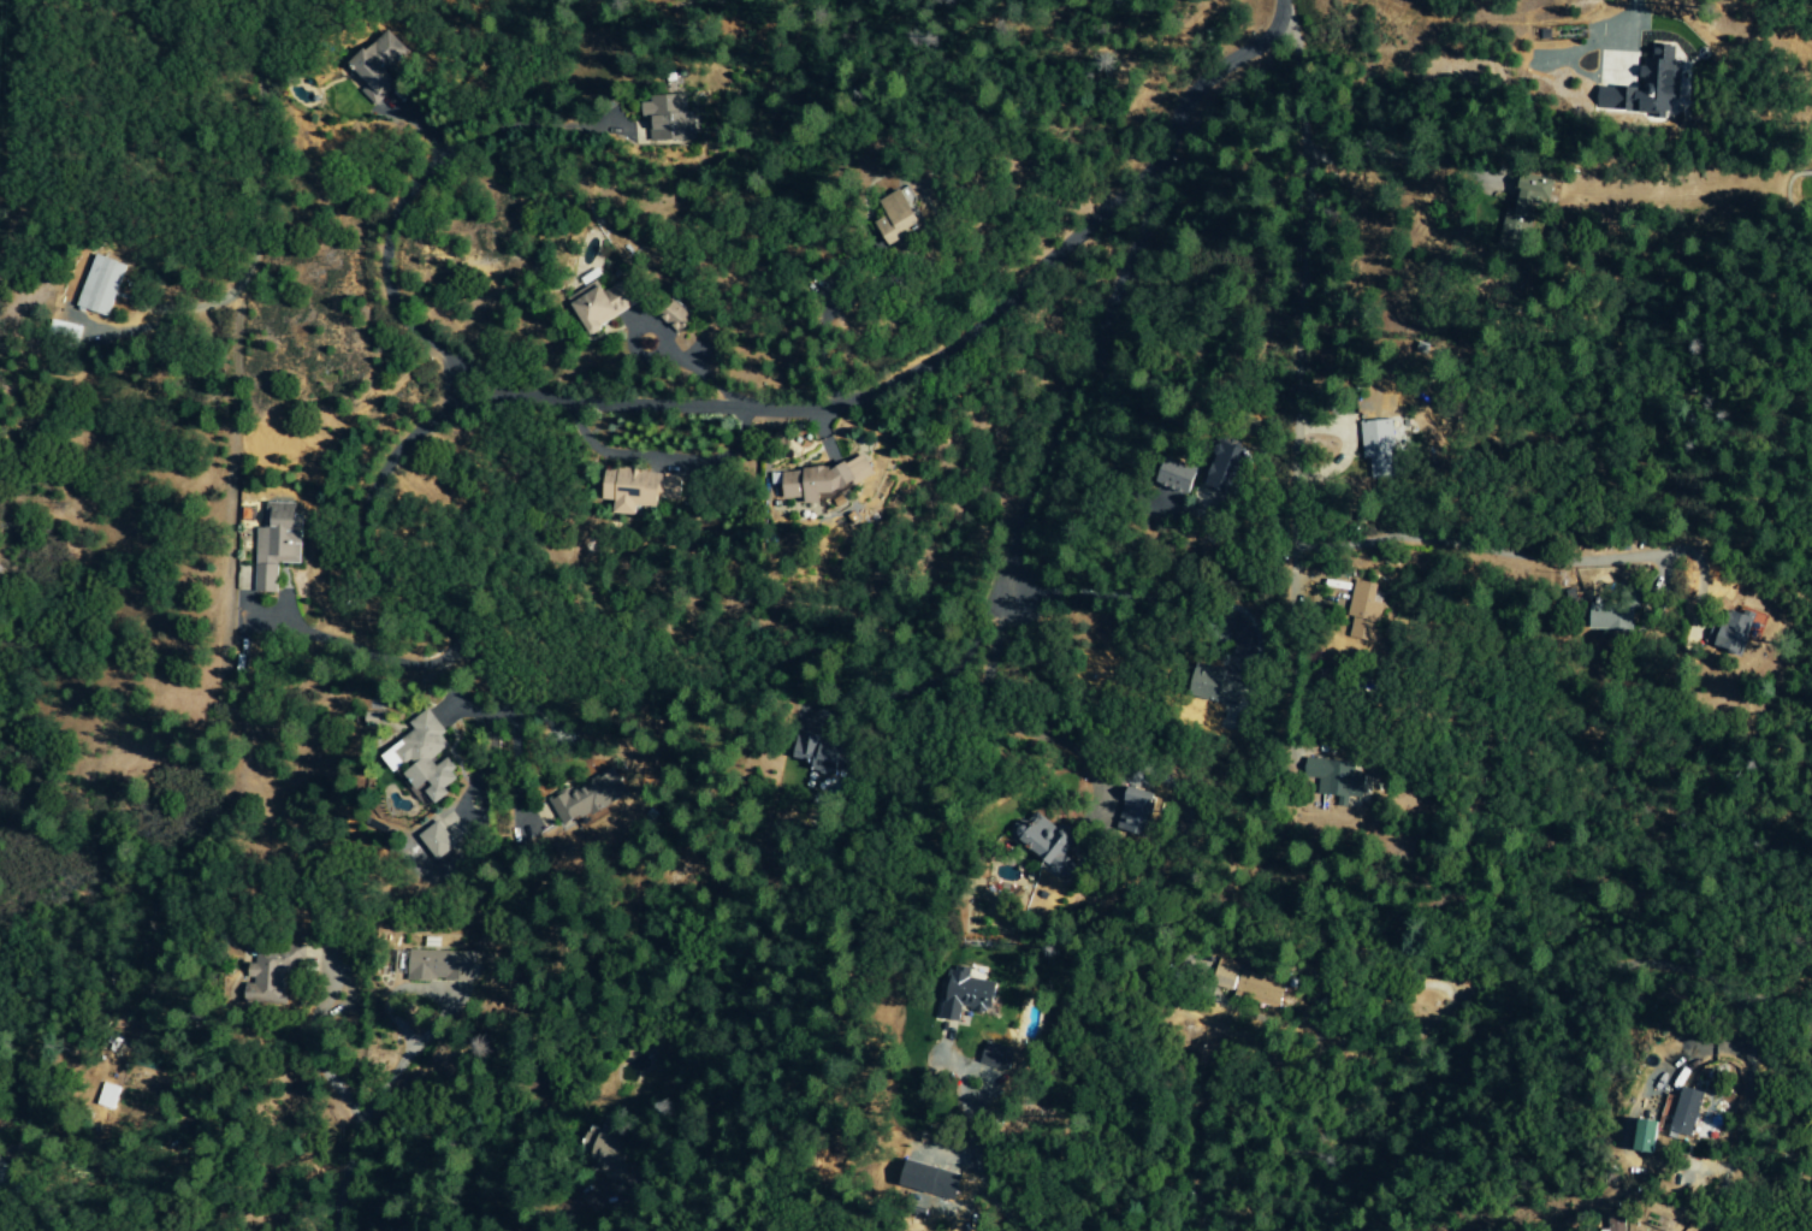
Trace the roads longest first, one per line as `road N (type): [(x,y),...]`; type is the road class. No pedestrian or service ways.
road 1 (residential): [(1156,166),(1131,178),(951,353),(866,398),(816,413),(574,403),(472,387)]
road 2 (residential): [(993,1230),(993,1153),(1100,1030),(1281,1113),(1341,1230)]
road 3 (residential): [(1295,549),(1297,113),(1284,23)]
road 4 (residential): [(1156,166),(1147,223),(1012,540),(1008,592)]
road 5 (residential): [(472,387),(392,310),(383,282),(390,217),(439,155)]
road 6 (residential): [(1156,166),(1186,101),(1284,23),(1279,0)]

